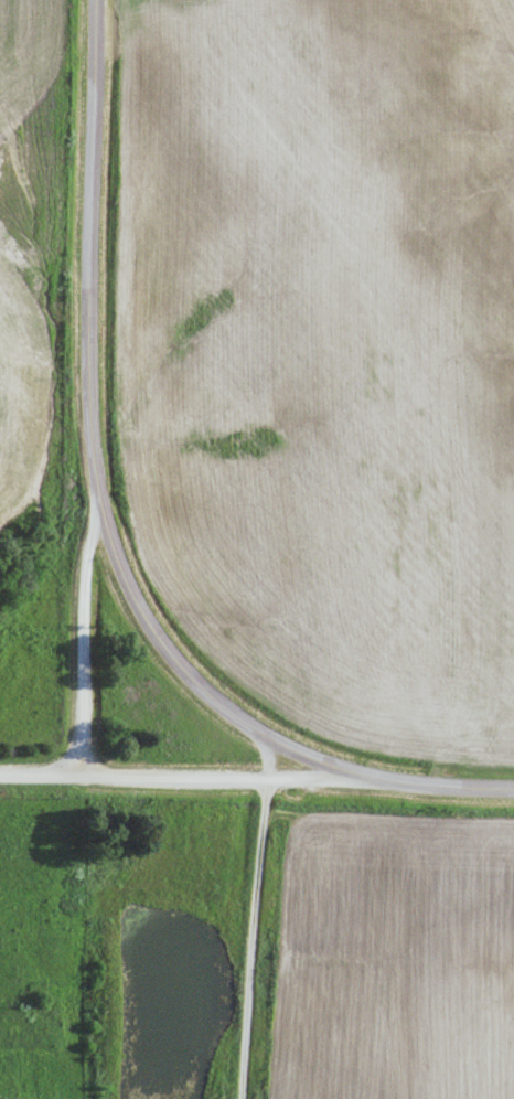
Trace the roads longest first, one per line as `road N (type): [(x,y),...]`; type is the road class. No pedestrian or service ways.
road 1 (tertiary): [(513,786),(340,775),(156,579),(106,501),(73,401),(79,0)]
road 2 (residential): [(73,401),(76,771)]
road 3 (residential): [(480,786),(425,992),(366,1098)]
road 4 (residential): [(239,1098),(261,772)]
road 5 (residential): [(340,775),(76,771)]

